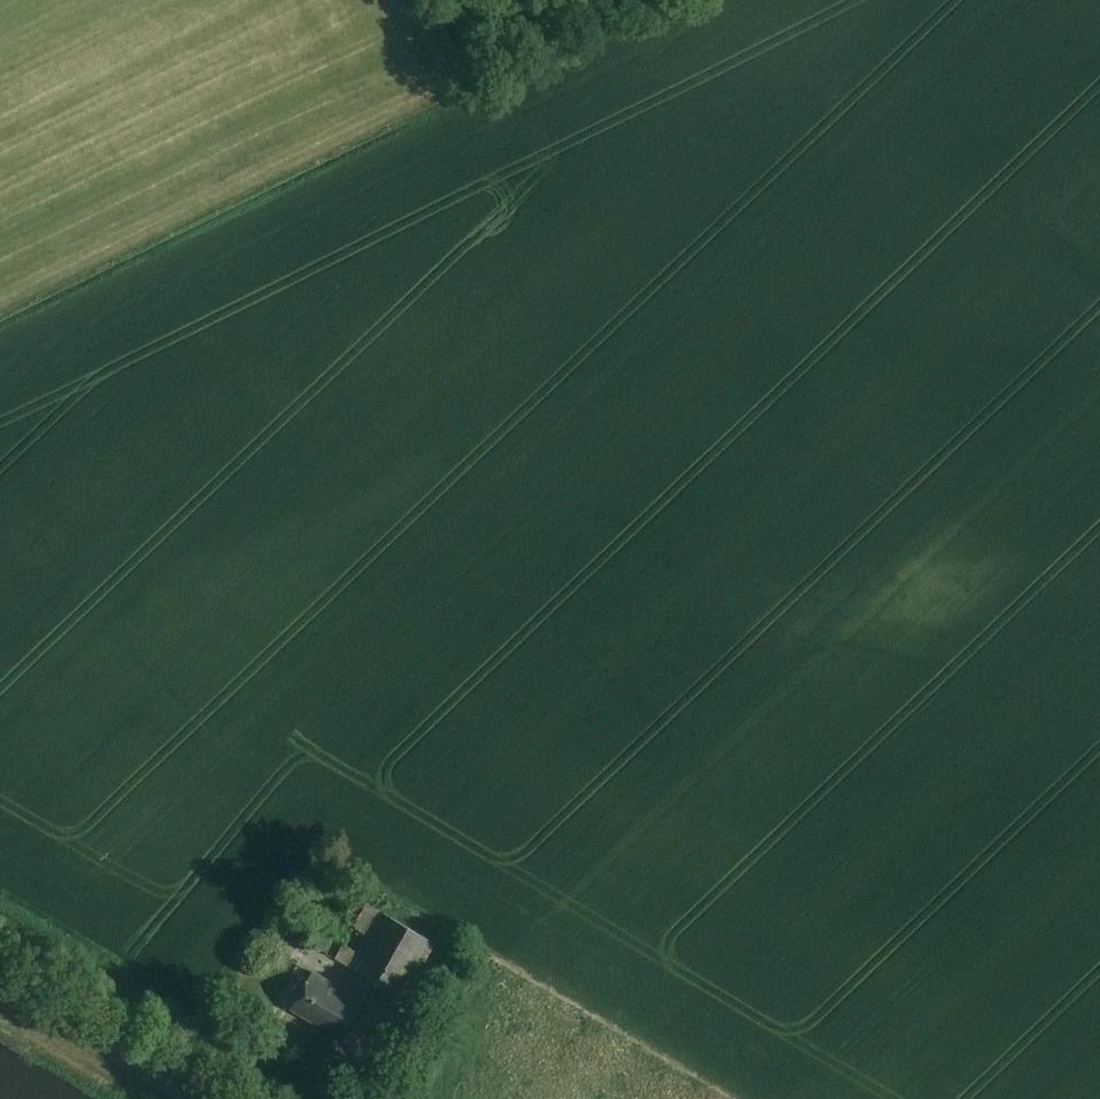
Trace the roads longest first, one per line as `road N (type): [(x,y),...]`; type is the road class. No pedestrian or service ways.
road 1 (tertiary): [(200,1098),(0,979)]

